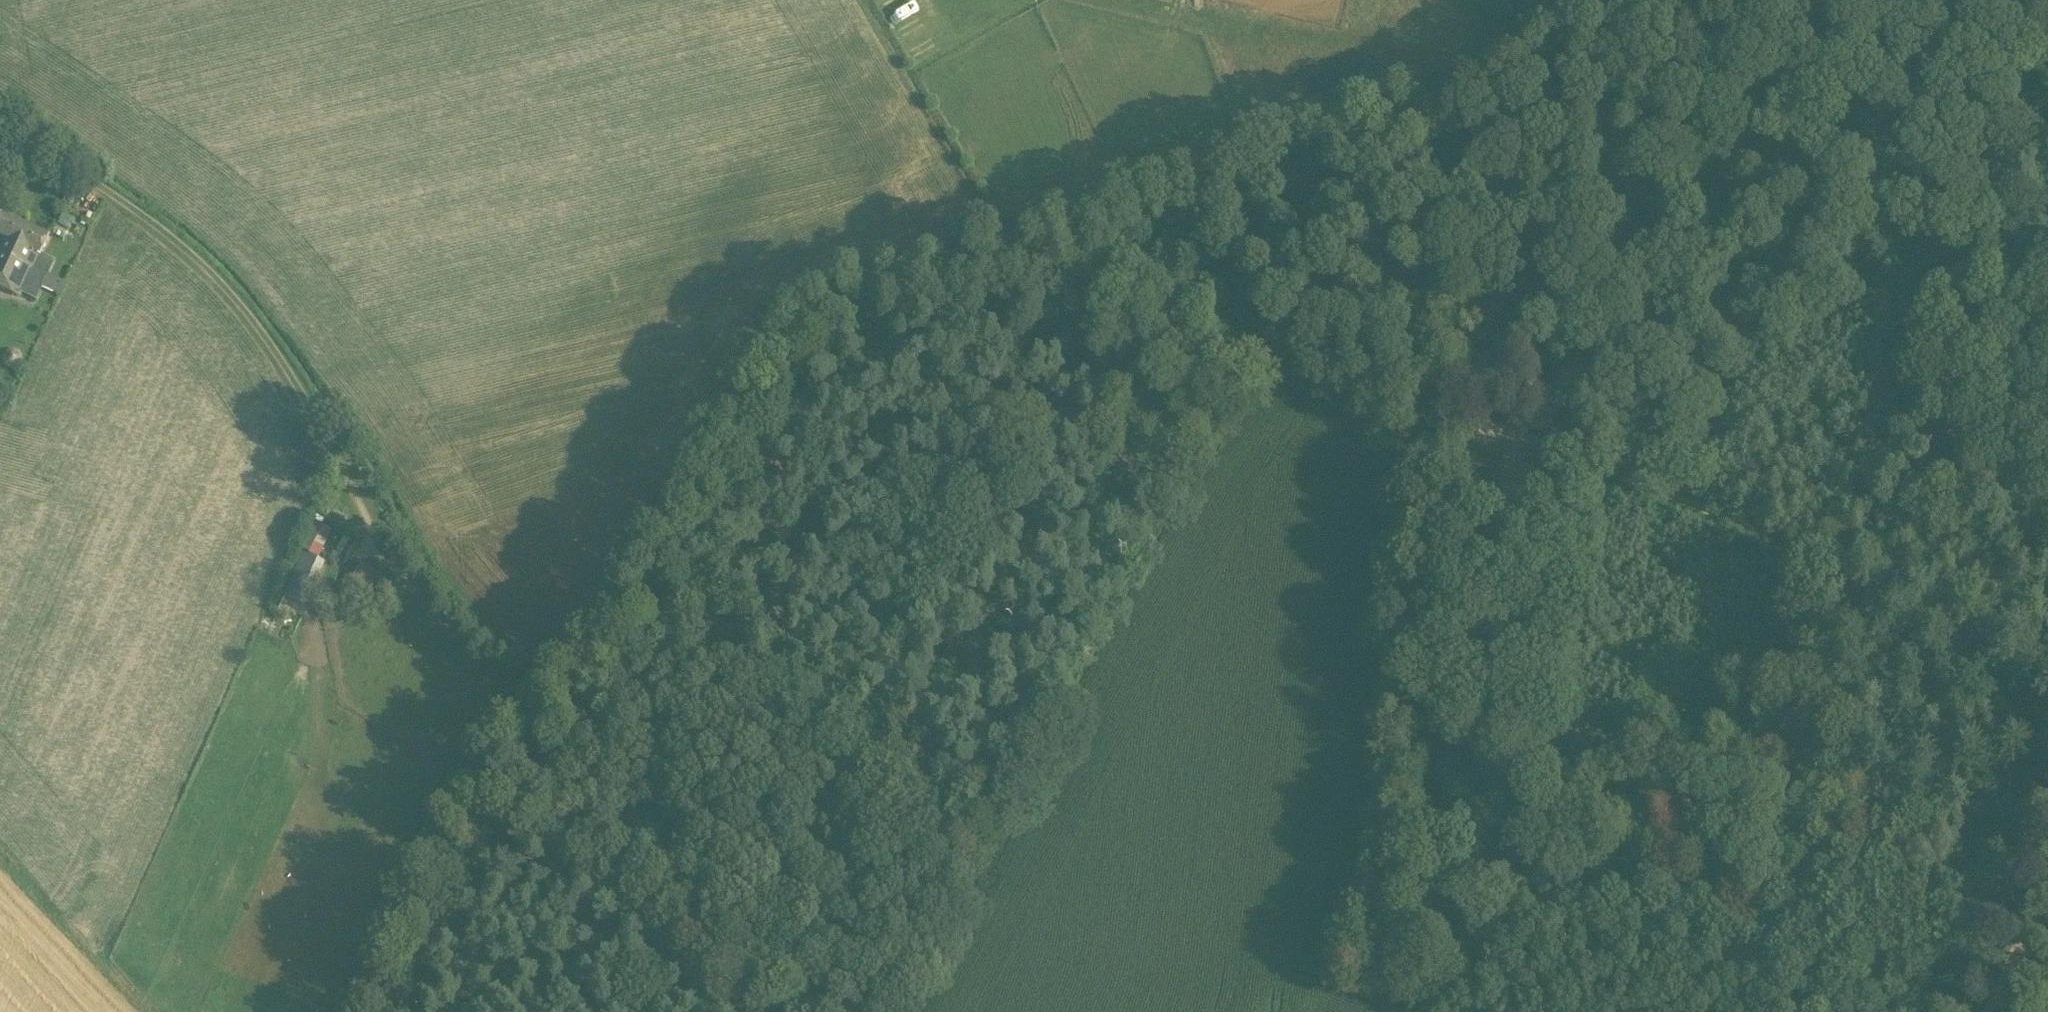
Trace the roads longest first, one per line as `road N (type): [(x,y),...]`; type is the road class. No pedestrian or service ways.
road 1 (track): [(1712,0),(1341,158),(986,268),(816,337),(723,465),(667,570),(558,712)]
road 2 (track): [(2047,647),(1516,440),(1460,401),(1392,331),(1279,313),(1172,322)]
road 3 (track): [(0,126),(133,206),(216,282),(265,337),(388,547)]
road 4 (track): [(1392,331),(1341,158)]
road 5 (track): [(1172,322),(1020,261)]
road 6 (track): [(2047,865),(1979,1011)]

